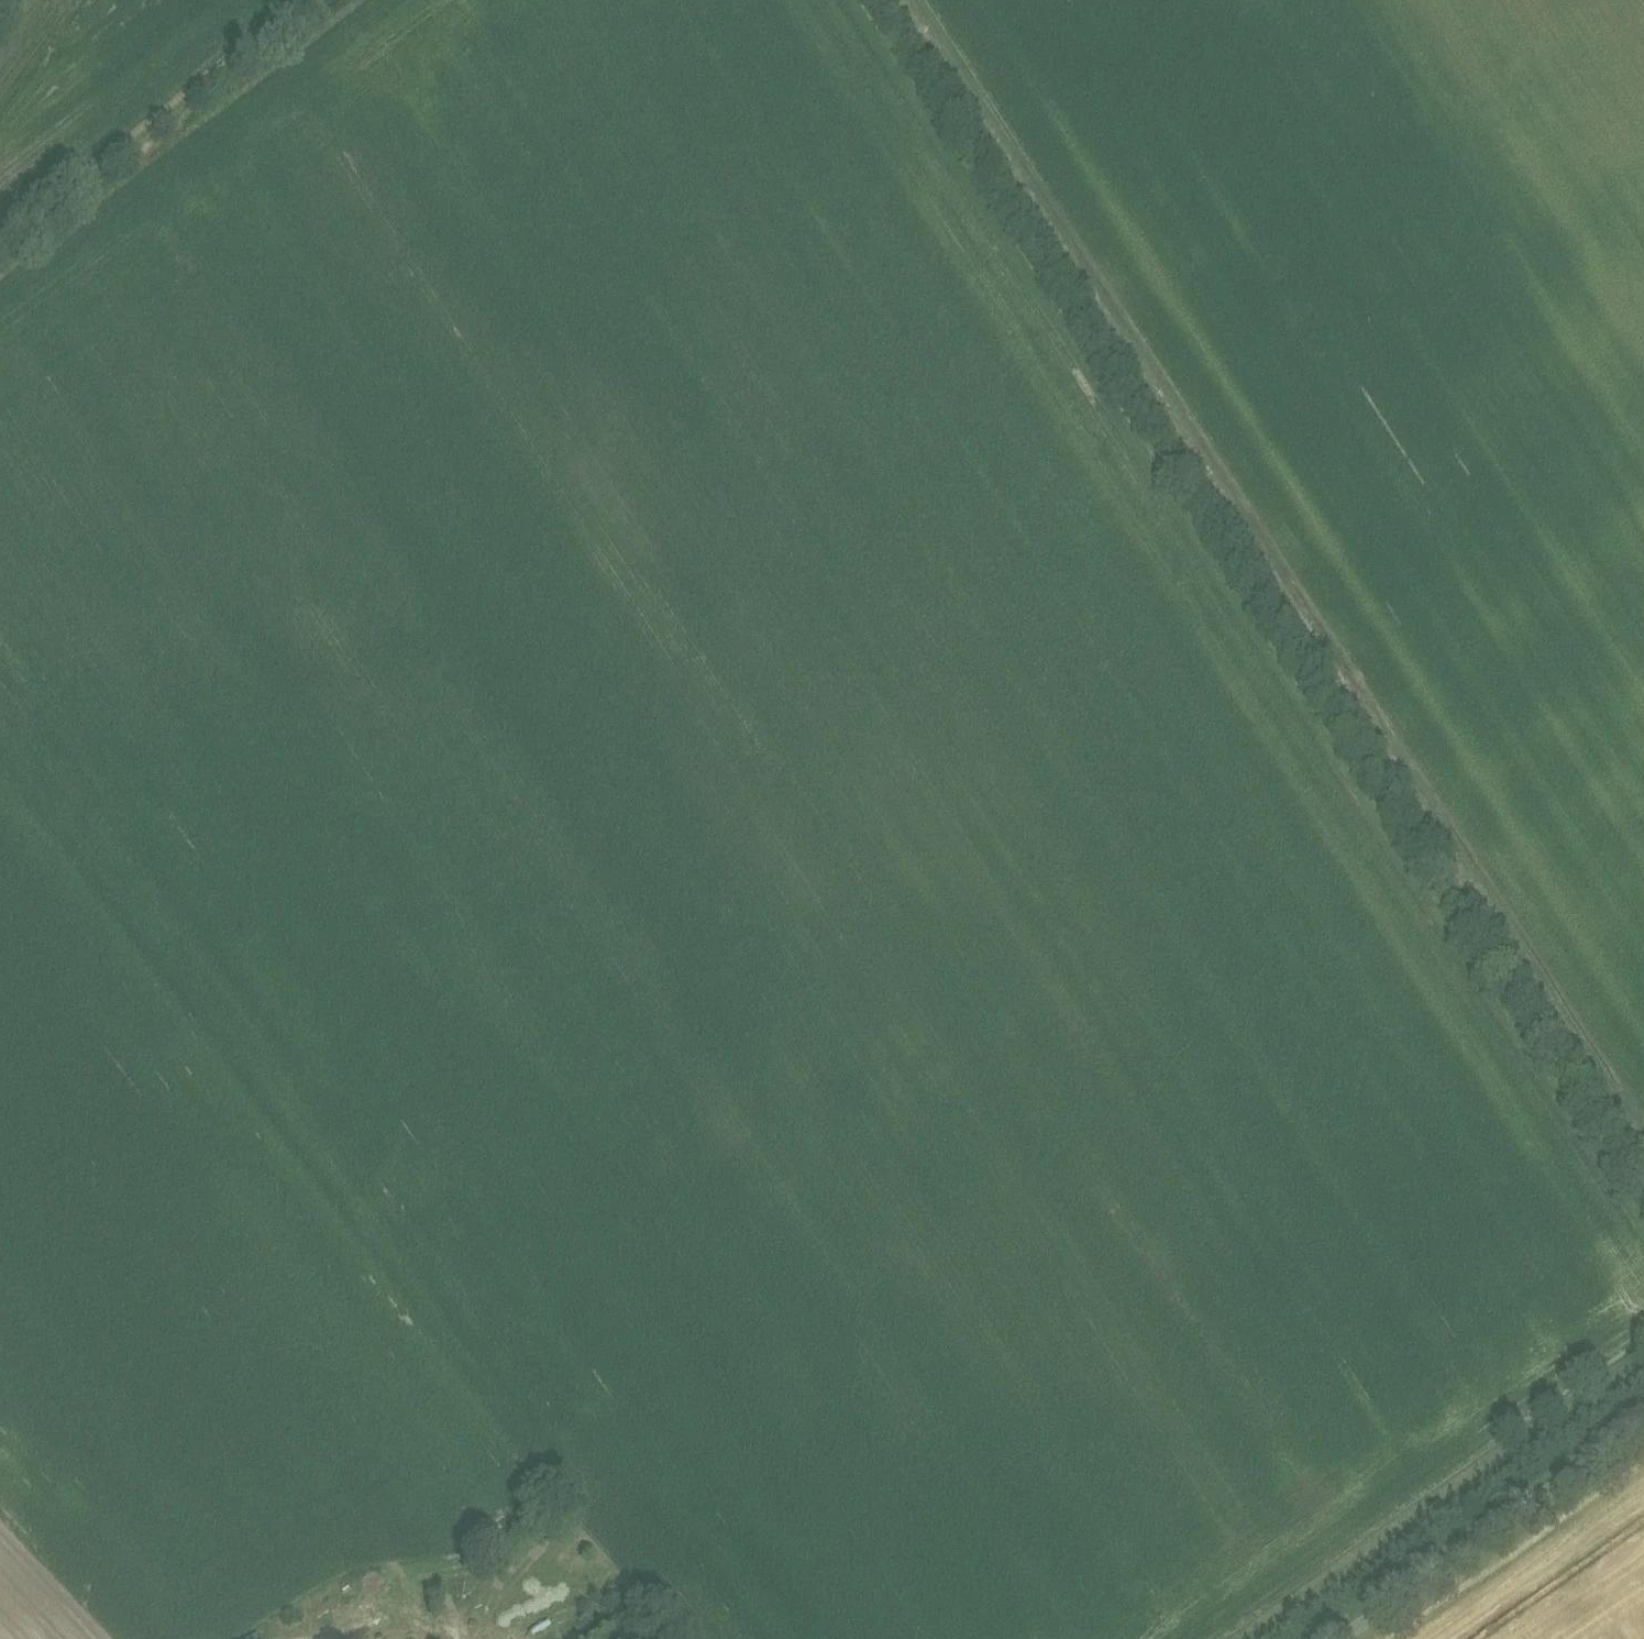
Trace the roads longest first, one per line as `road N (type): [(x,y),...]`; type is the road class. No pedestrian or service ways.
road 1 (residential): [(1643,1423),(1340,1638)]

